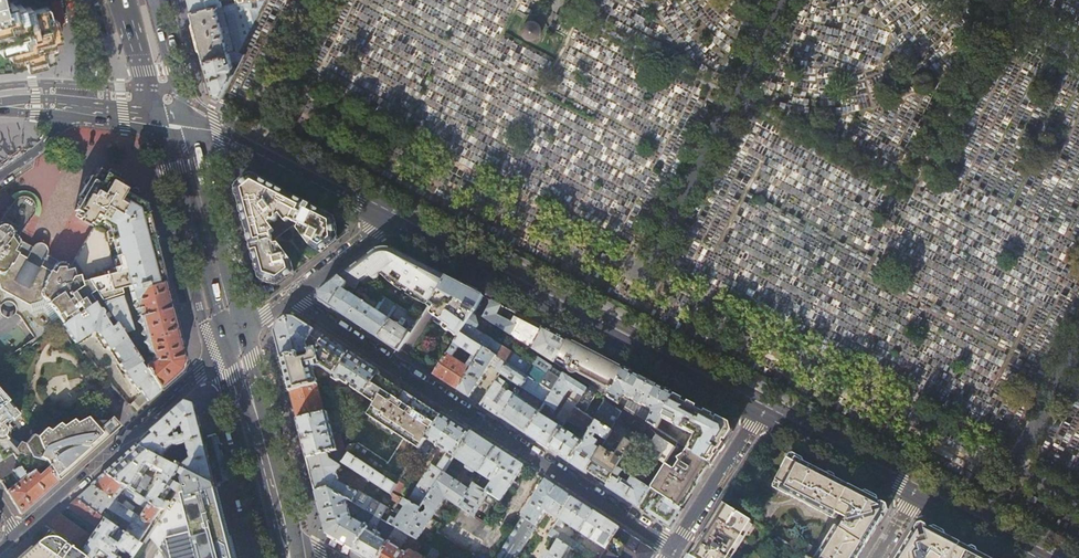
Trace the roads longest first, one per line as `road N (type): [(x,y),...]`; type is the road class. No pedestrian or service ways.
road 1 (secondary): [(762,410),(391,218)]
road 2 (residential): [(292,297),(543,462)]
road 3 (tertiary): [(18,532),(236,343)]
road 4 (secondary): [(391,218),(216,131),(174,125)]
road 5 (primary): [(174,125),(236,343)]
road 6 (primary): [(236,343),(284,527)]
road 7 (secondary): [(915,493),(762,410)]
road 8 (residential): [(762,410),(674,547)]
road 9 (residential): [(543,462),(674,547)]
road 10 (secondary): [(1038,557),(915,493)]
road 11 (residential): [(292,297),(391,218)]

